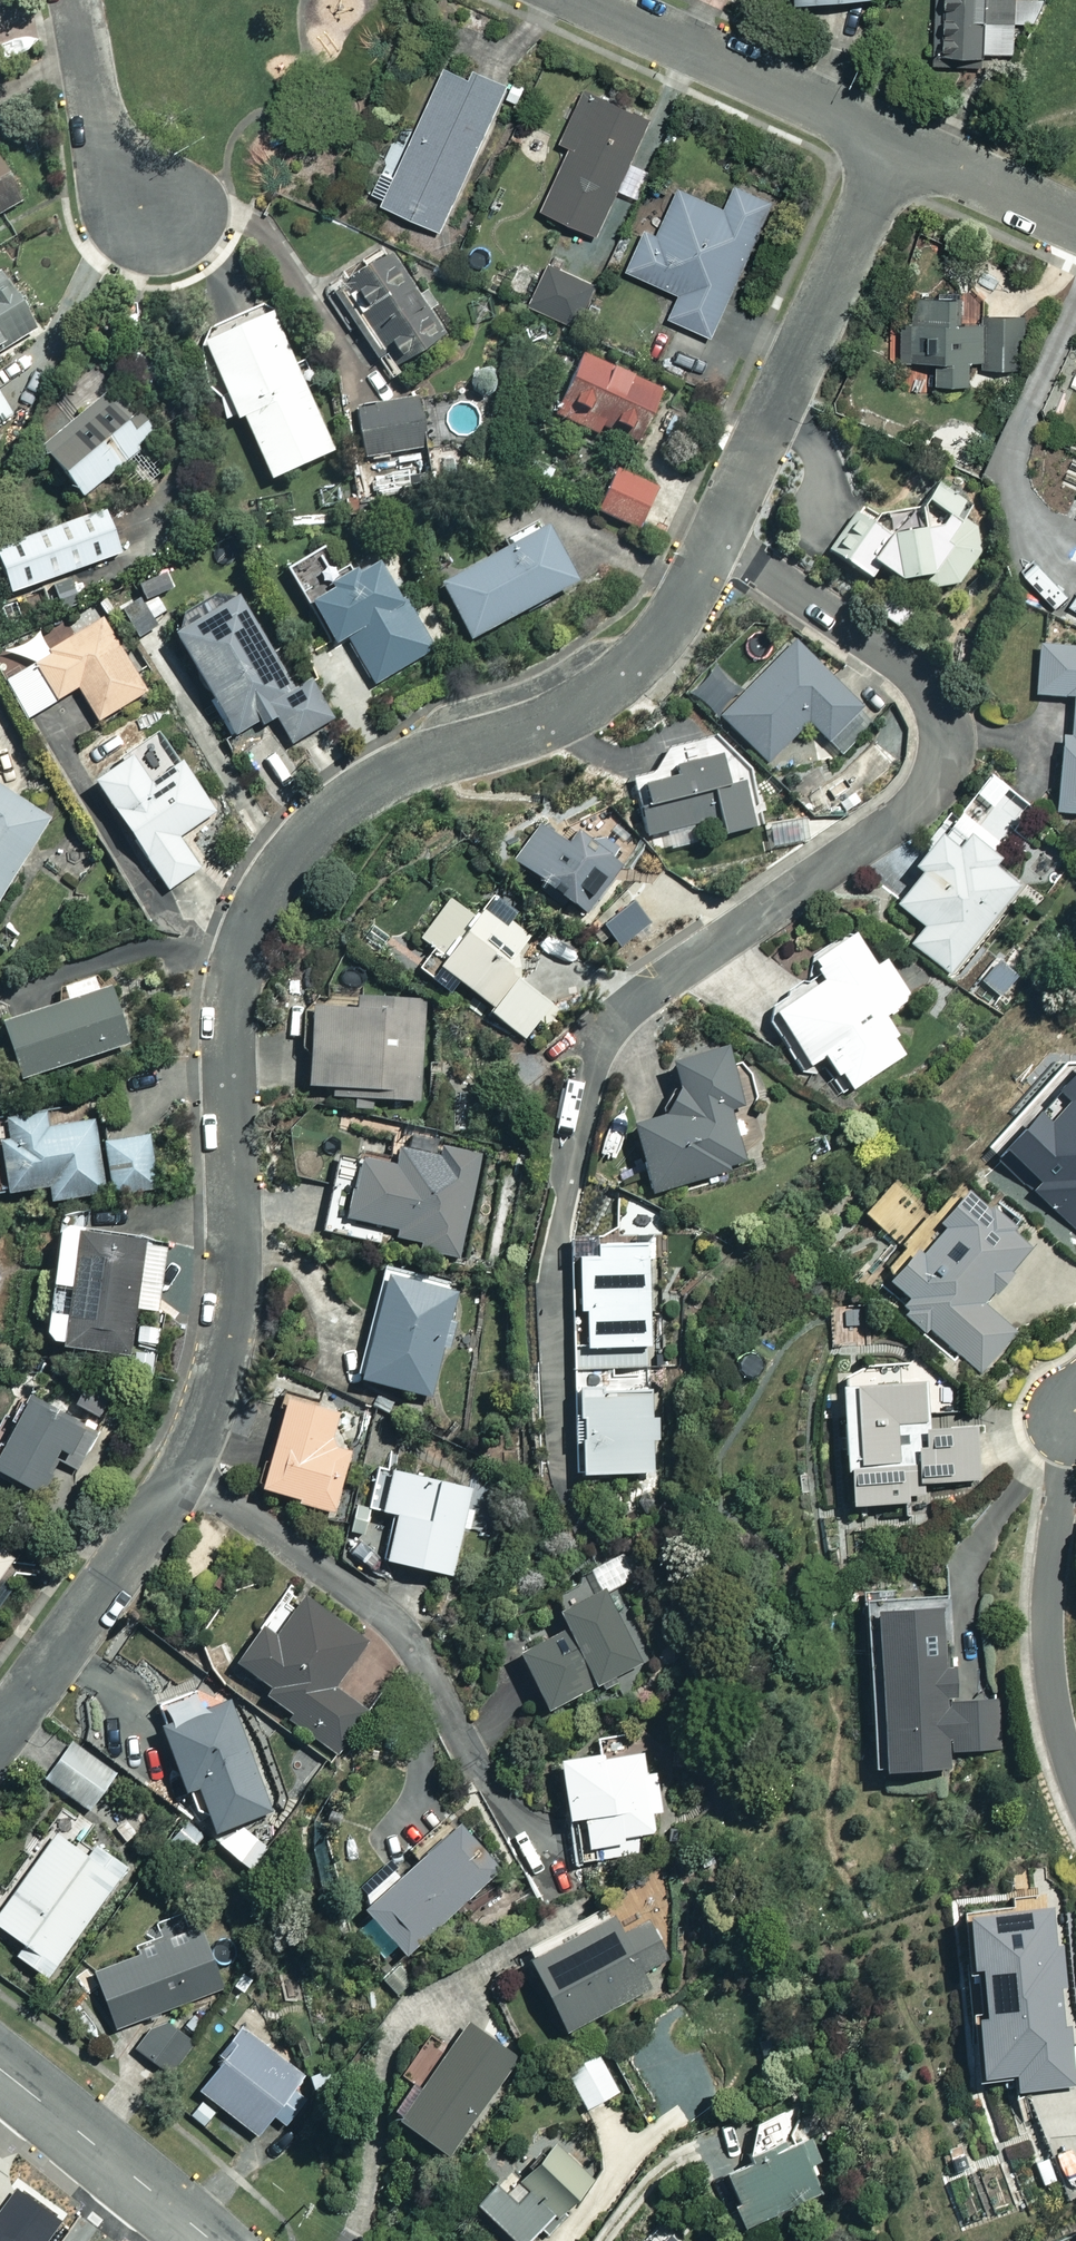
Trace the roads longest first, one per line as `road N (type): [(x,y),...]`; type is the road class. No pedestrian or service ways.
road 1 (residential): [(0,1732),(137,1544),(201,1425),(230,1317),(236,1259),(233,1041),(244,953),(272,886),(352,802),(441,756),(578,706),(645,655),(711,543),(896,144)]
road 2 (residential): [(1071,1409),(1046,1609),(1048,1670),(1075,1784)]
road 3 (residential): [(896,144),(587,0)]
road 4 (residential): [(212,2240),(0,2071)]
road 5 (residential): [(158,214),(100,126),(77,0)]
road 6 (residential): [(1075,226),(896,144)]
road 7 (track): [(959,174),(1075,116)]
road 8 (track): [(1061,122),(1075,1)]

